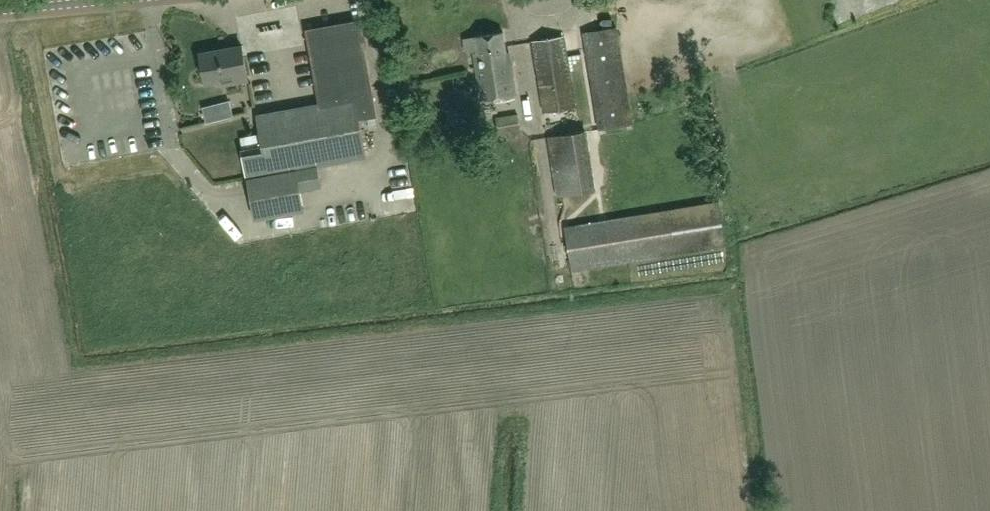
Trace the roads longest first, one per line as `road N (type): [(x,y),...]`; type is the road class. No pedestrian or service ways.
road 1 (tertiary): [(0,13),(132,0)]

